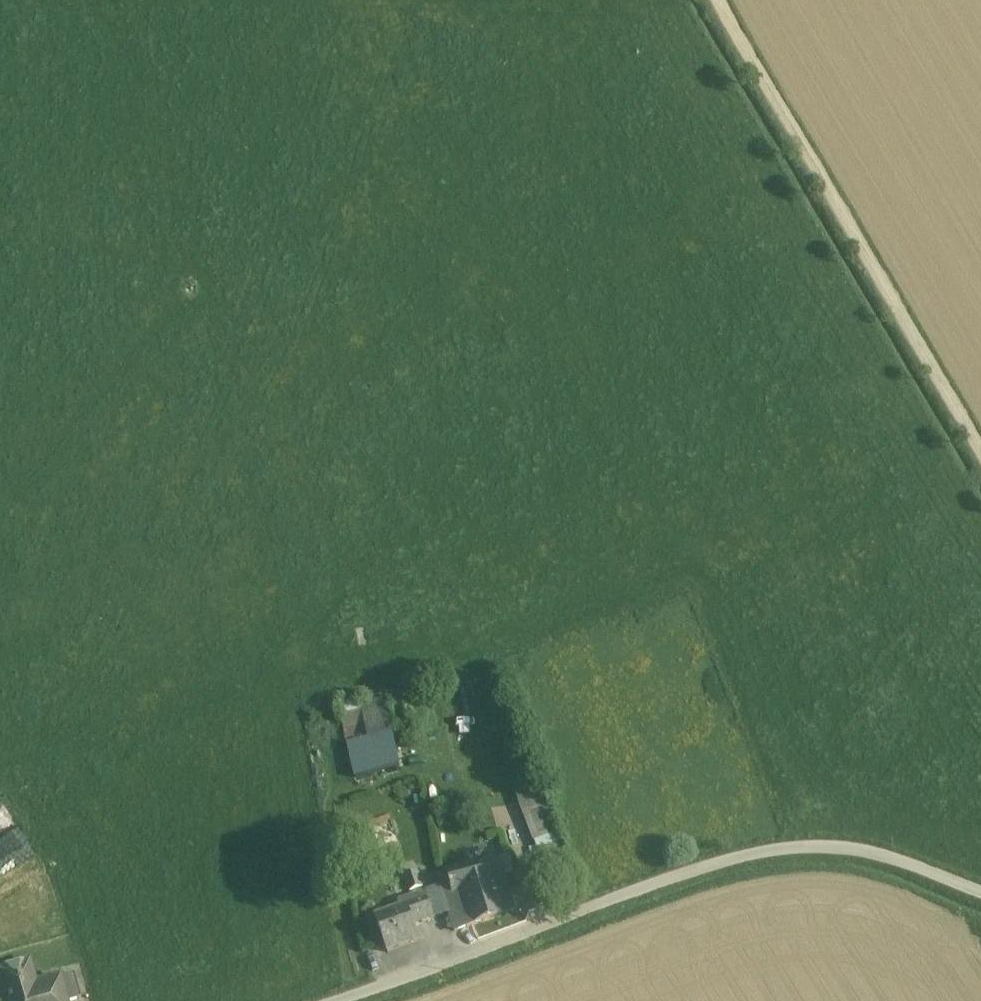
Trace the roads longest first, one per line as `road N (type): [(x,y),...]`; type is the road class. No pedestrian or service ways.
road 1 (unclassified): [(355,1000),(772,849),(853,848),(980,893)]
road 2 (track): [(719,0),(980,446)]

